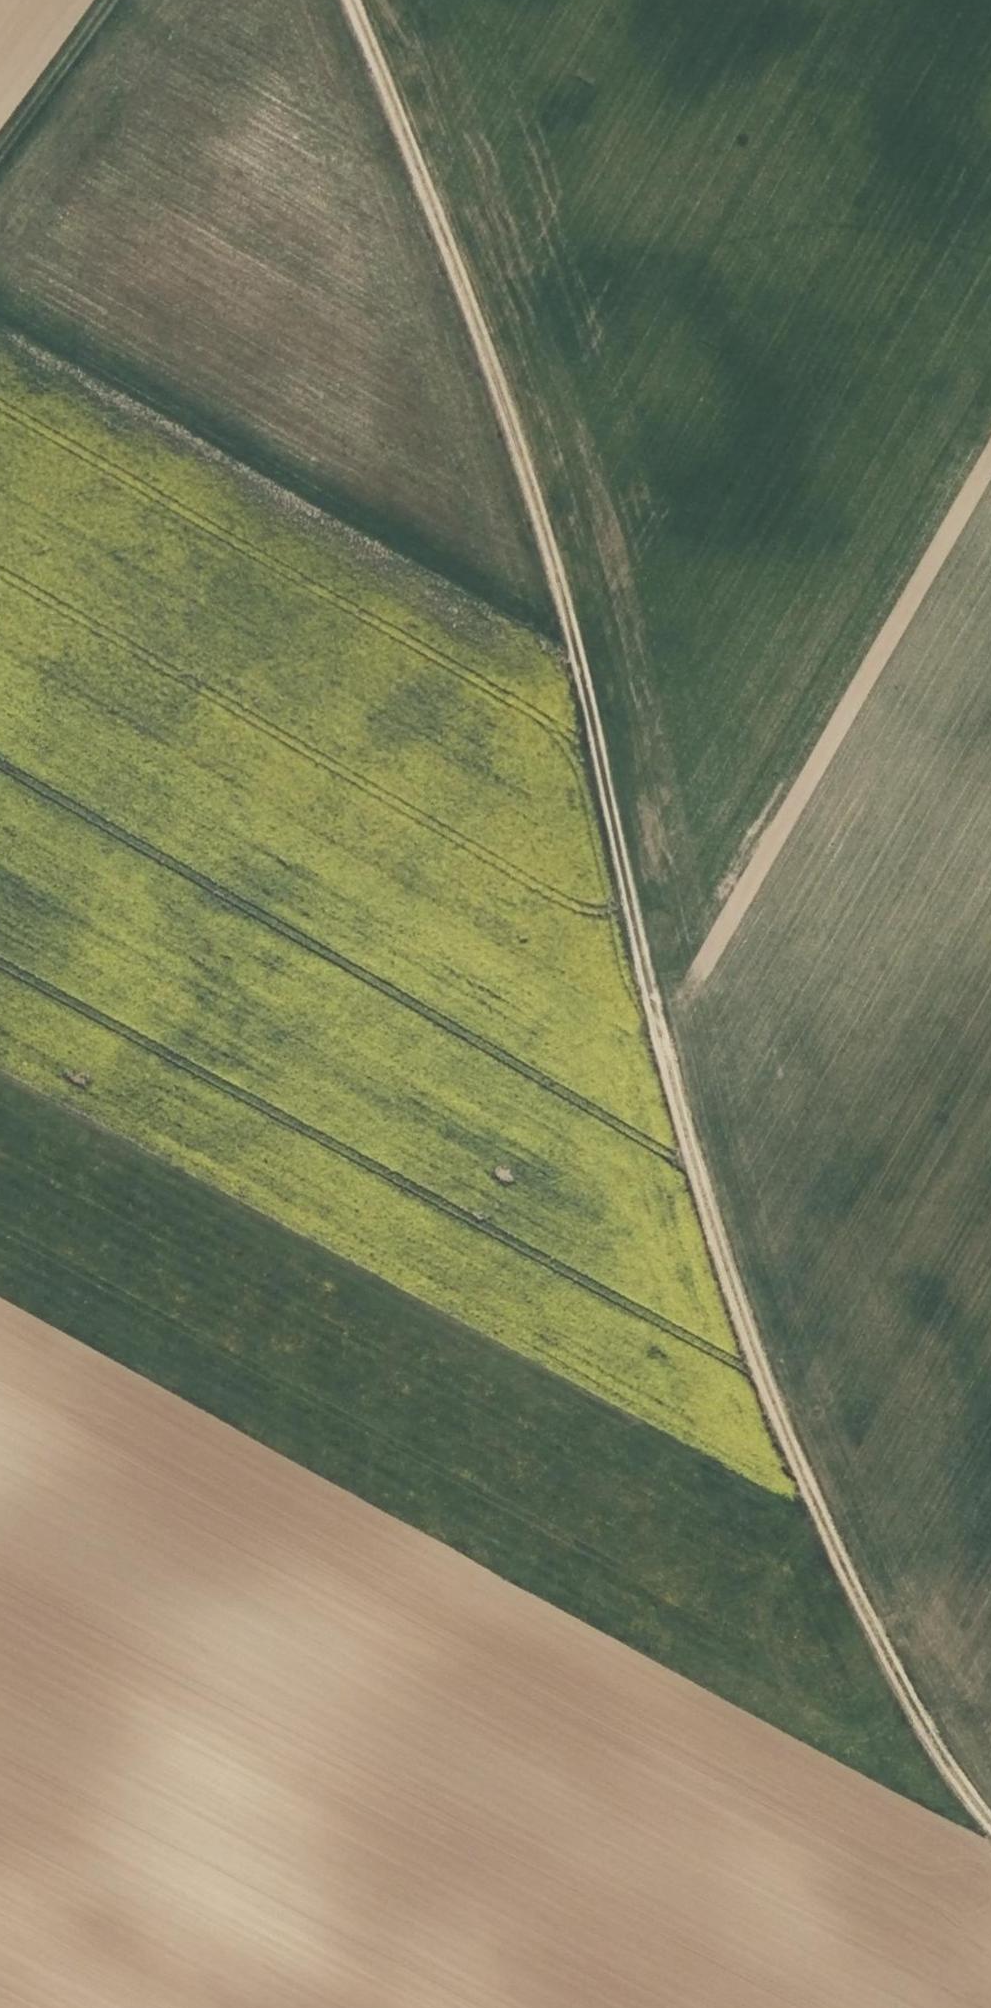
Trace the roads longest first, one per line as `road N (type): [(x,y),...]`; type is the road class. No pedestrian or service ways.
road 1 (track): [(358,0),(474,302),(552,541),(713,1217),(819,1507),(926,1720),(990,1807)]
road 2 (track): [(0,148),(106,0)]

